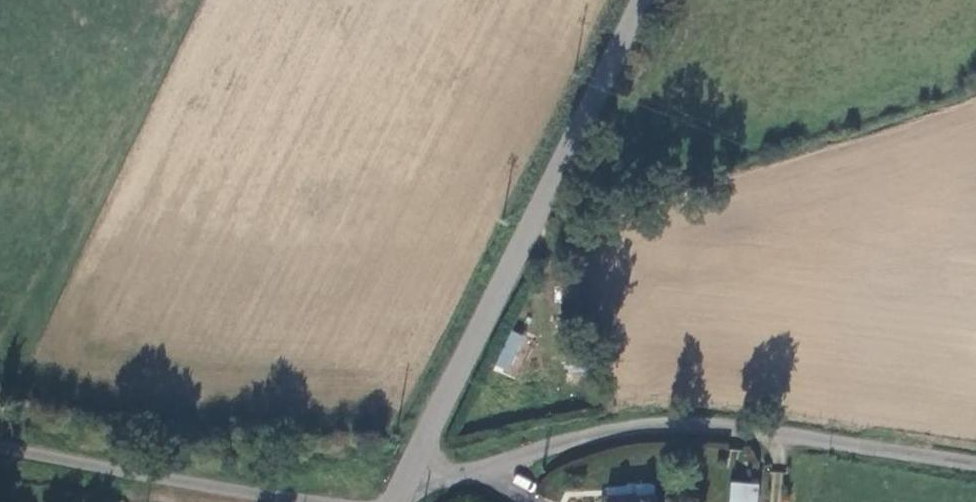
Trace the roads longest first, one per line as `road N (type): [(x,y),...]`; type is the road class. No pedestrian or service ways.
road 1 (unclassified): [(405,475),(476,471),(602,431),(685,419),(975,460)]
road 2 (tertiary): [(642,0),(405,475)]
road 3 (track): [(319,501),(0,447)]

